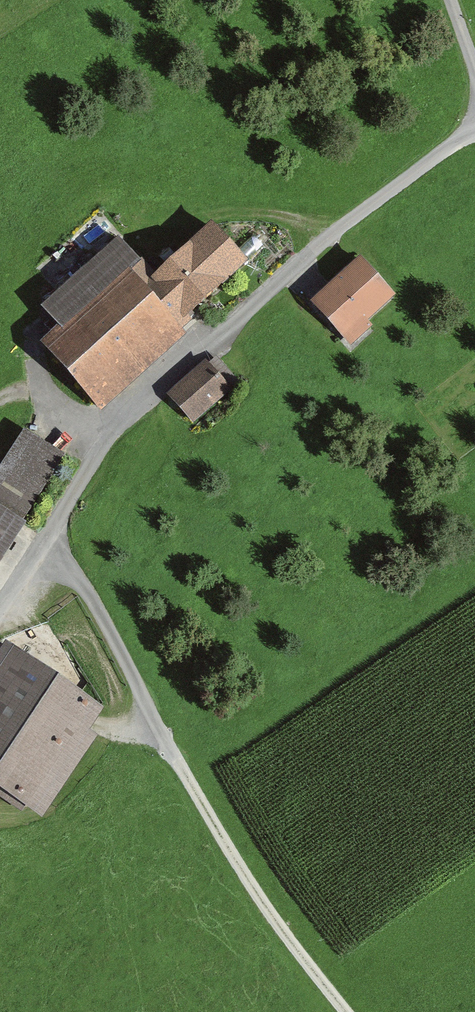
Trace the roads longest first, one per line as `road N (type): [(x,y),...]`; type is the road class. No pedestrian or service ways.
road 1 (track): [(0,610),(125,412),(303,257),(474,123)]
road 2 (track): [(47,541),(88,588),(254,883),(353,1011)]
road 3 (track): [(33,324),(41,378),(55,403),(105,437)]

